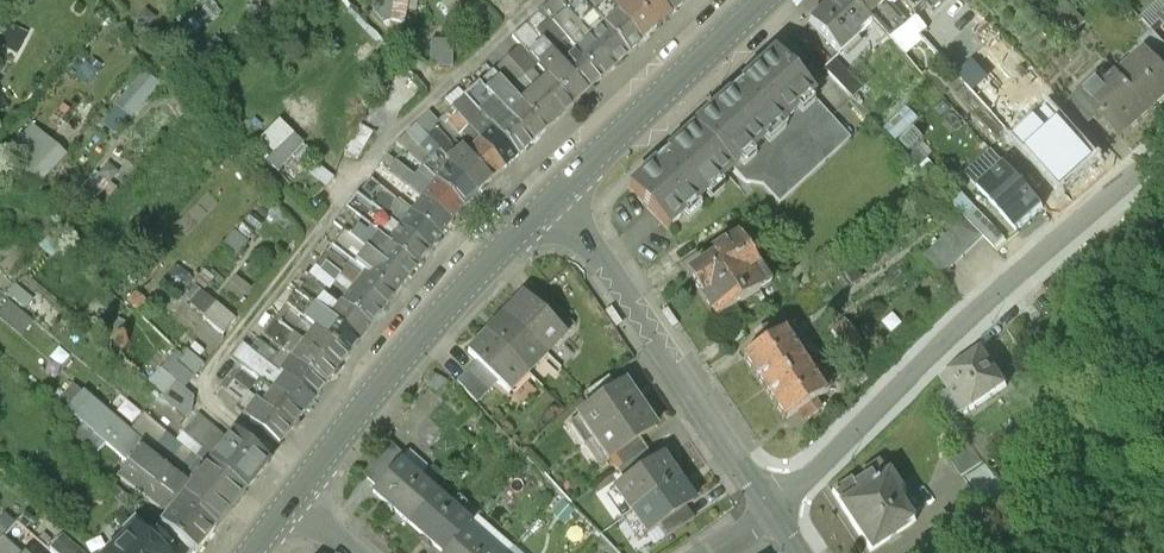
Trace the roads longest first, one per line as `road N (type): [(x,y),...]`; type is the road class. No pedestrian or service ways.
road 1 (residential): [(1163,163),(773,510)]
road 2 (track): [(536,0),(372,158),(200,392)]
road 3 (secondary): [(566,193),(500,254),(295,494)]
road 4 (residential): [(566,193),(773,510)]
road 5 (secondary): [(766,0),(566,193)]
road 6 (track): [(318,232),(139,60)]
road 7 (track): [(435,93),(354,0)]

